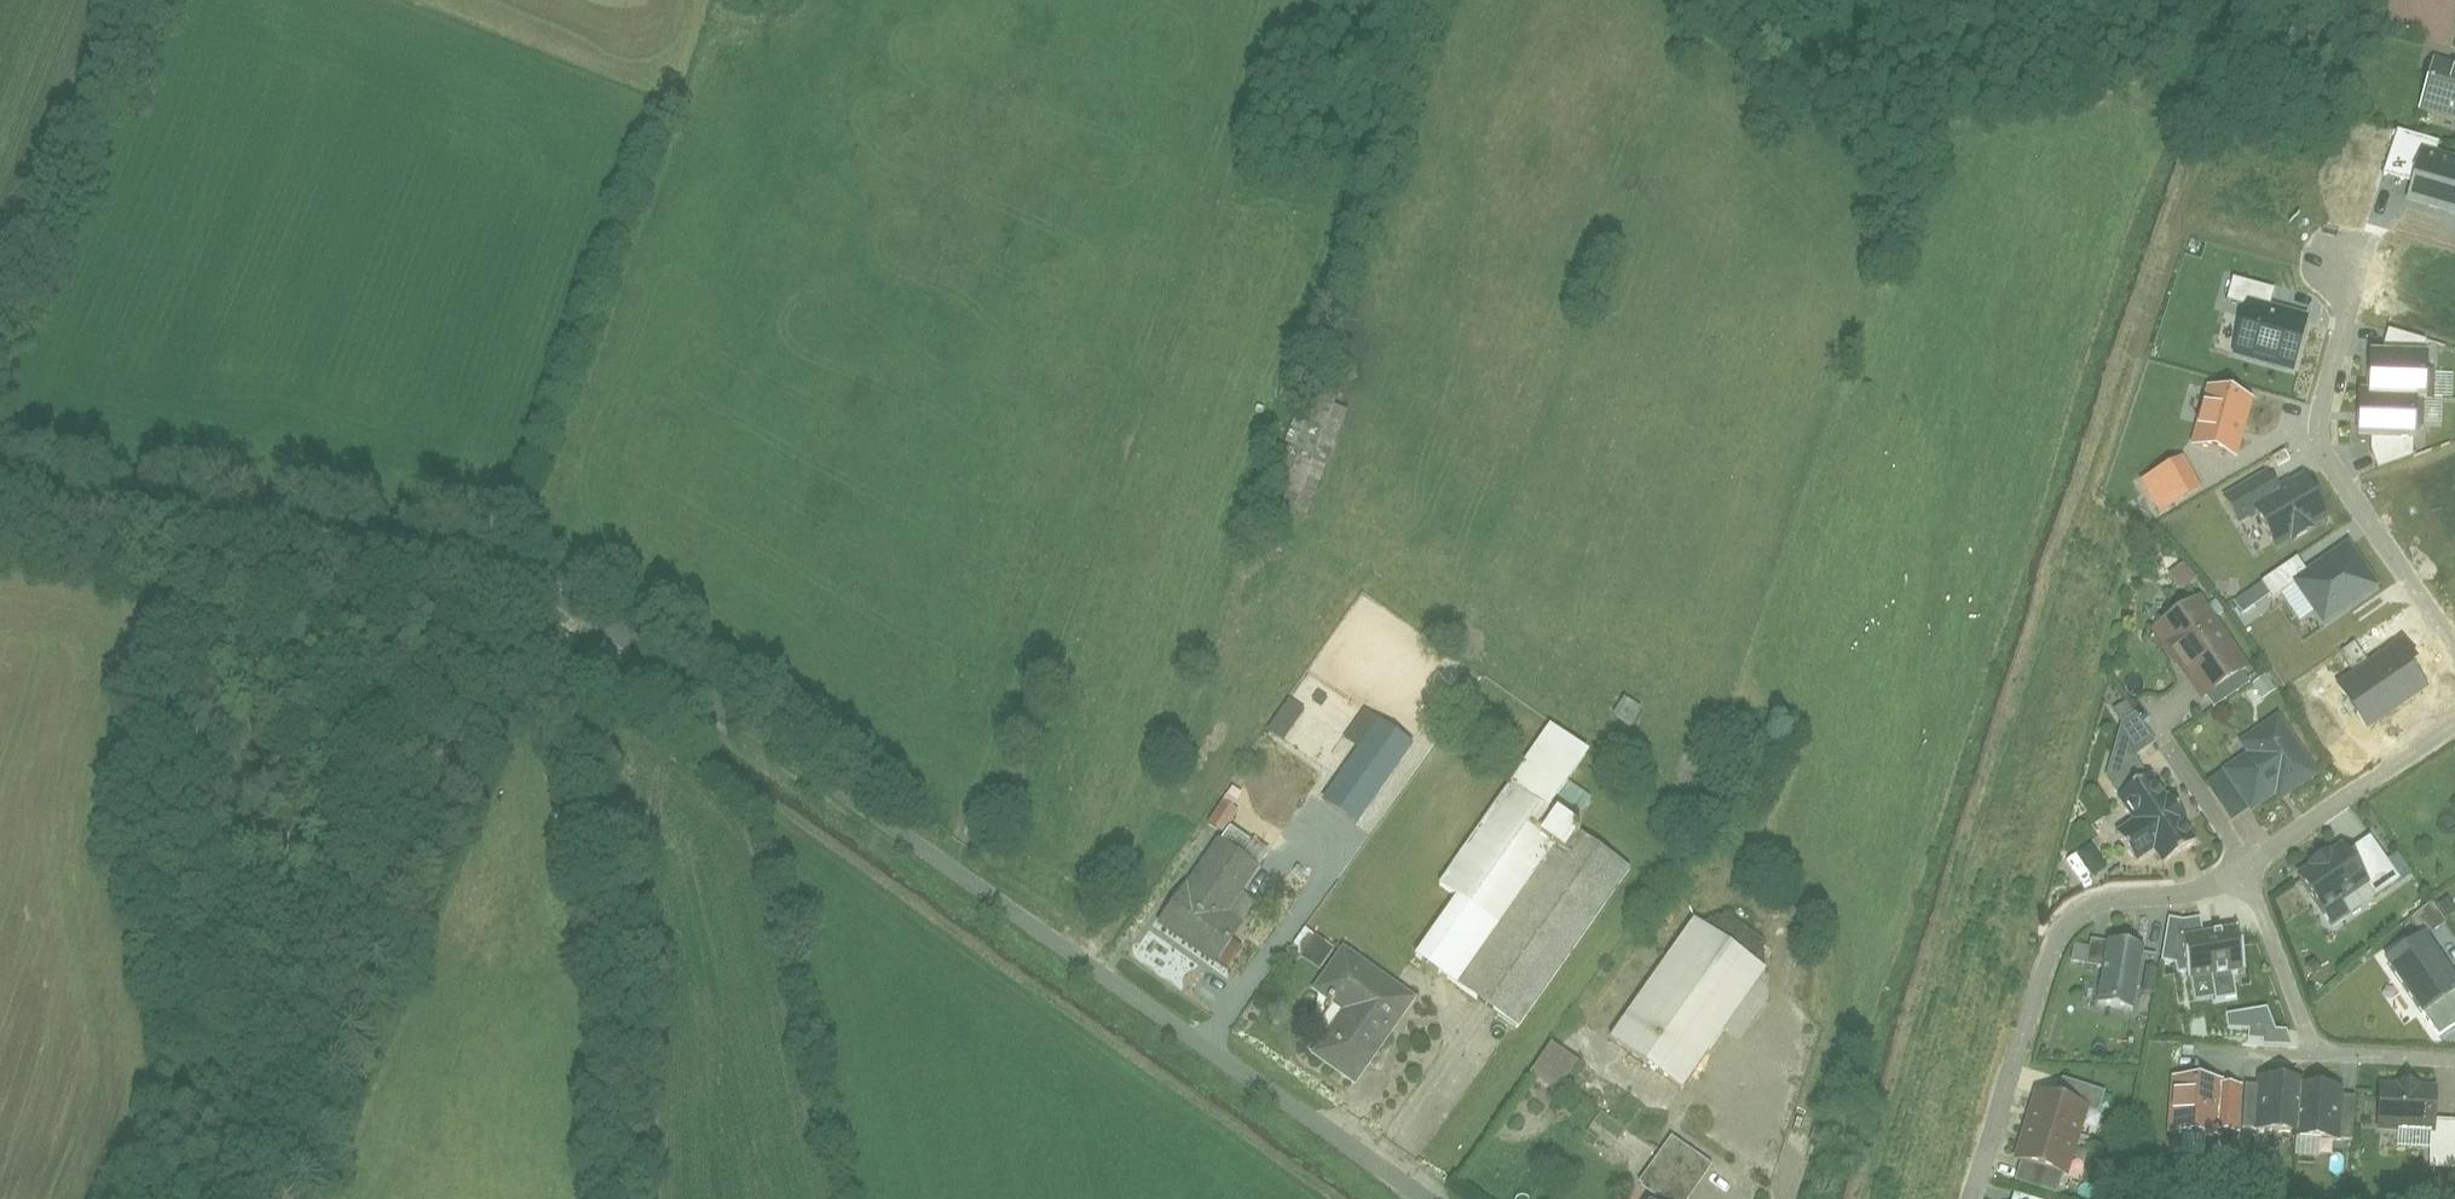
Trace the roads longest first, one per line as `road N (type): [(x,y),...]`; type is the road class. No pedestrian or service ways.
road 1 (residential): [(1408,1198),(846,806),(531,600),(236,534),(0,494)]
road 2 (track): [(572,627),(557,703),(641,981),(613,1178),(617,1198)]
road 3 (residential): [(1967,1198),(2045,954),(2066,922),(2097,903),(2241,880)]
road 4 (residential): [(2454,646),(2323,439),(2355,292)]
road 5 (residential): [(2454,1066),(2346,1060),(2295,1021),(2241,880)]
road 6 (residential): [(2241,880),(2454,723)]
road 7 (residential): [(2241,880),(2146,716)]

